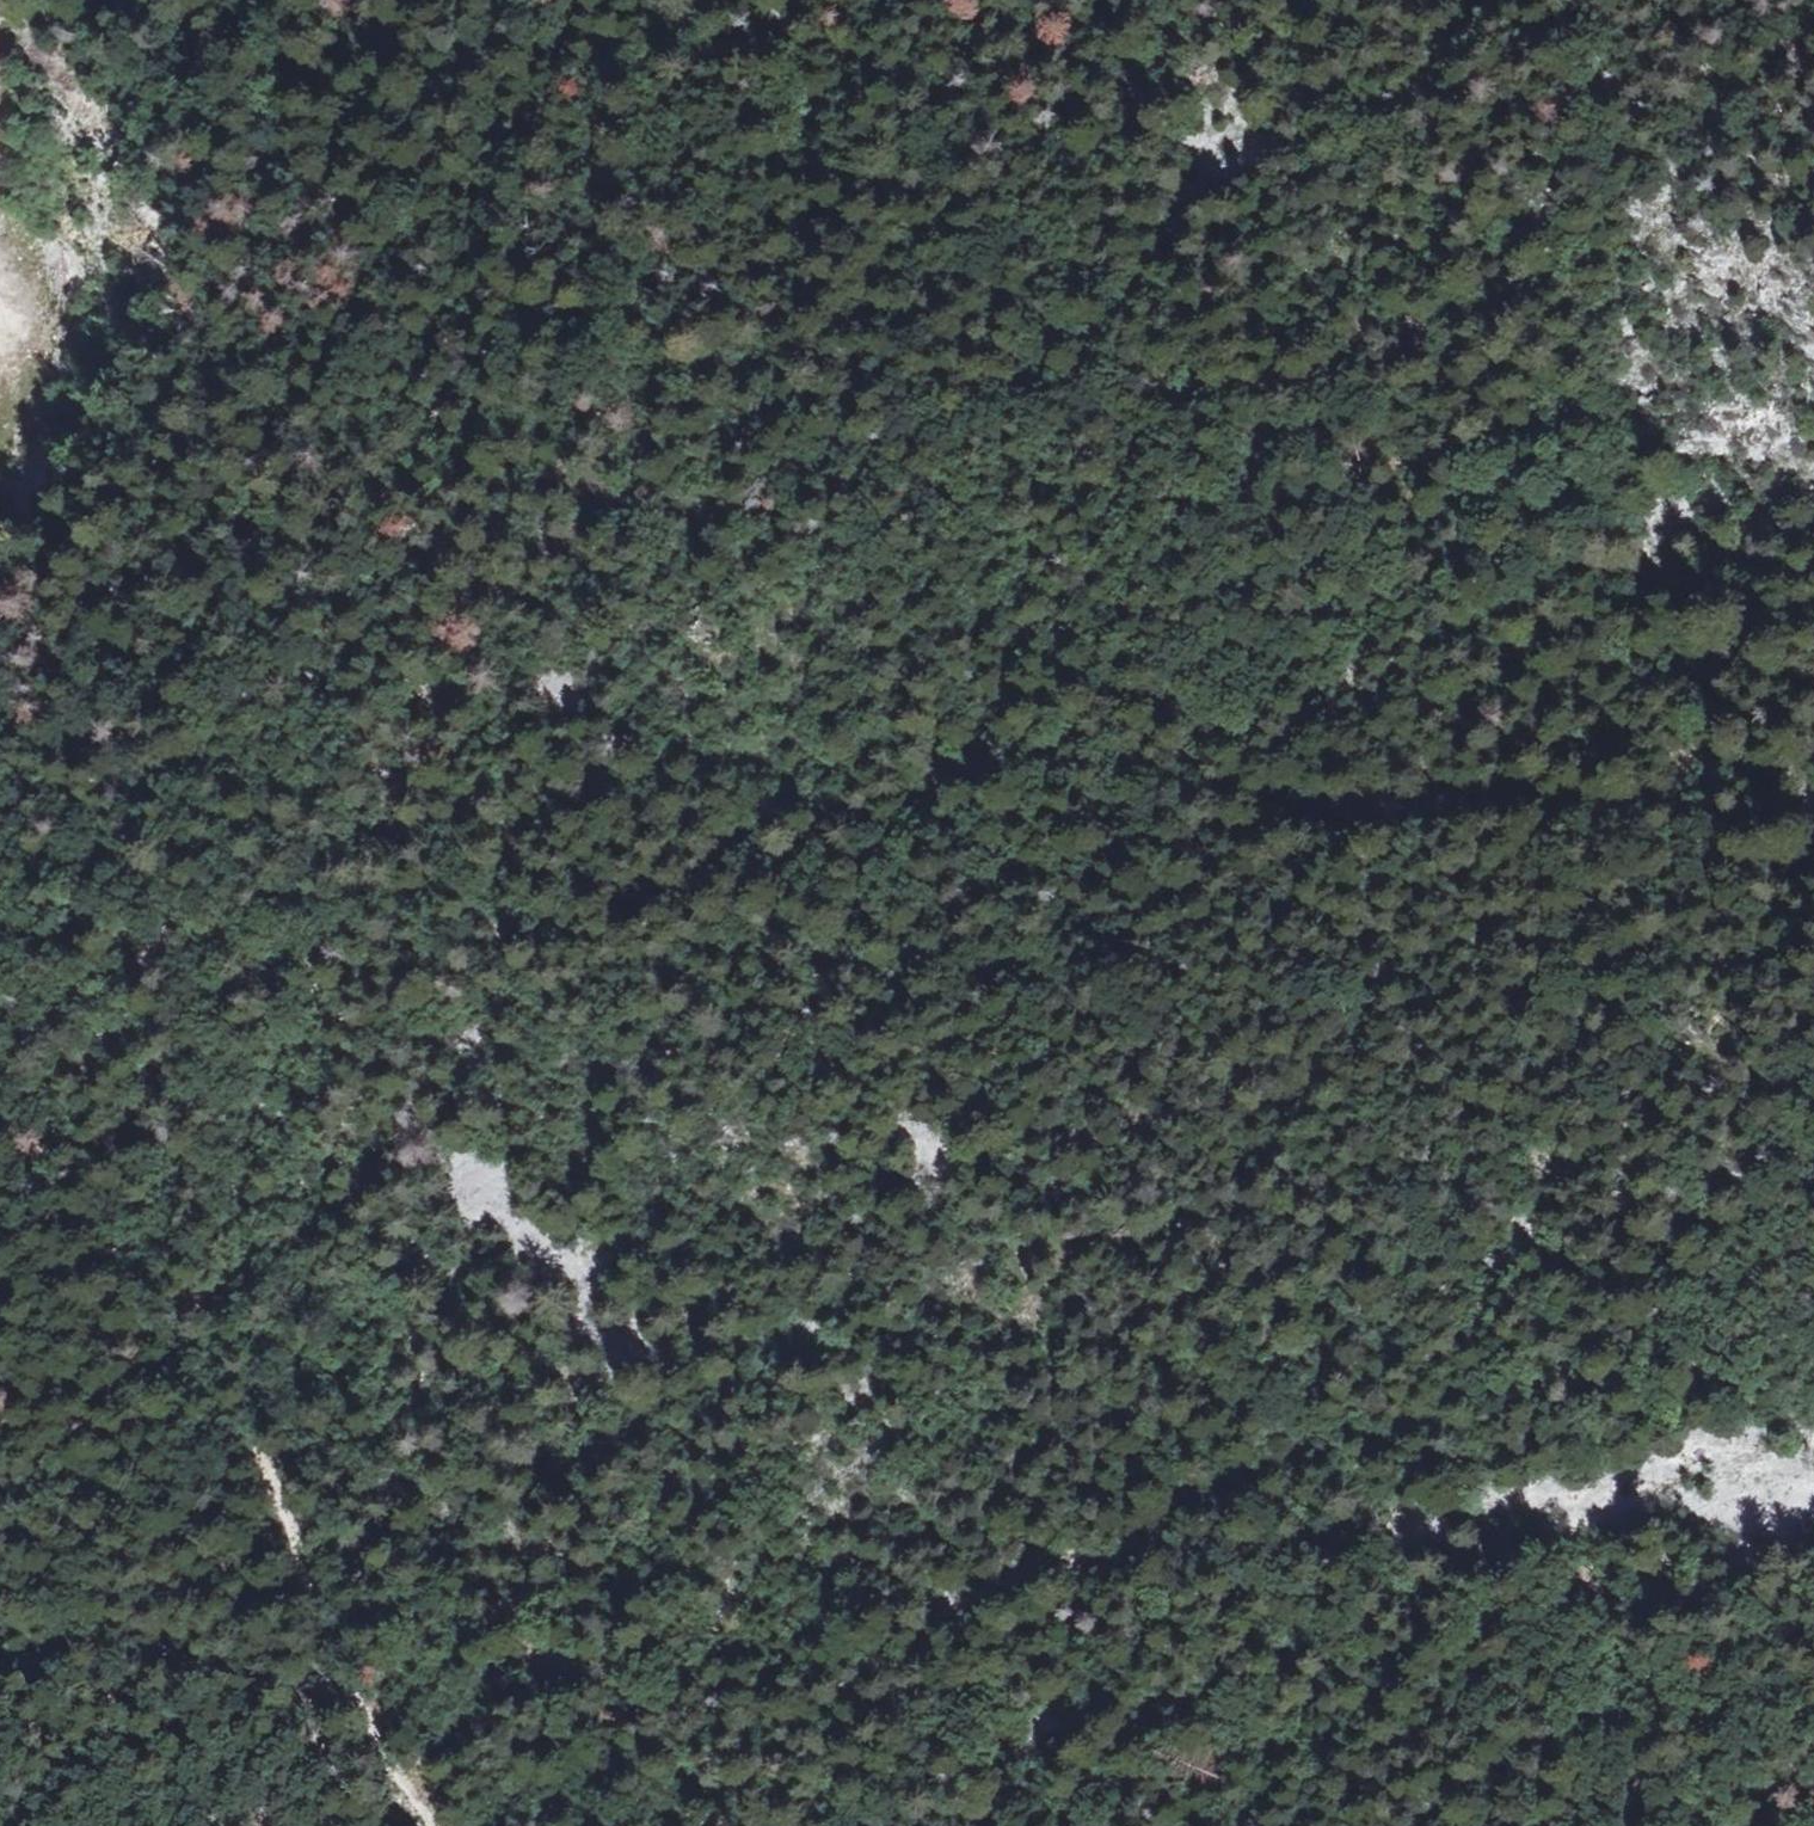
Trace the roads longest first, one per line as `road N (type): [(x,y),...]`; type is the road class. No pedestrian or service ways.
road 1 (track): [(0,1123),(117,1271),(289,1514),(328,1654),(434,1825)]

